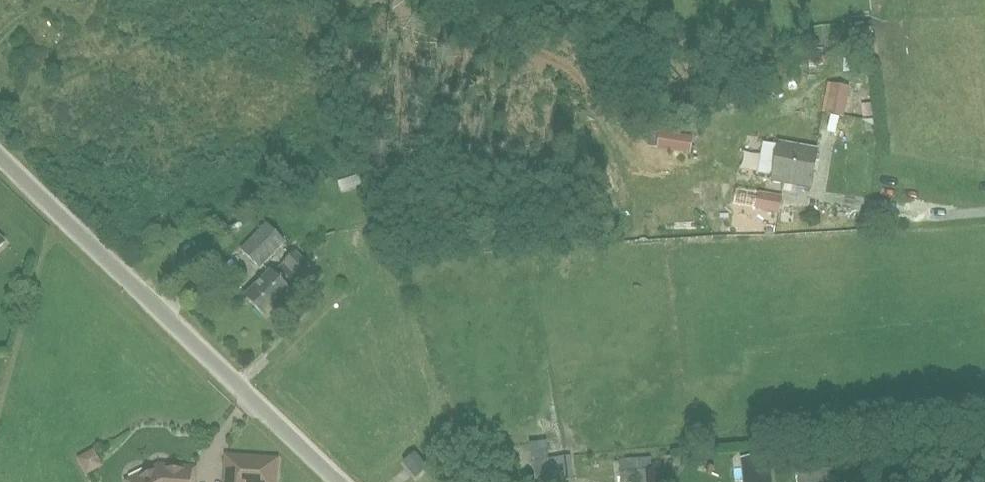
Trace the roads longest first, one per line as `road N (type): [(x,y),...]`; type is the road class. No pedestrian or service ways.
road 1 (unclassified): [(337,481),(0,155)]

